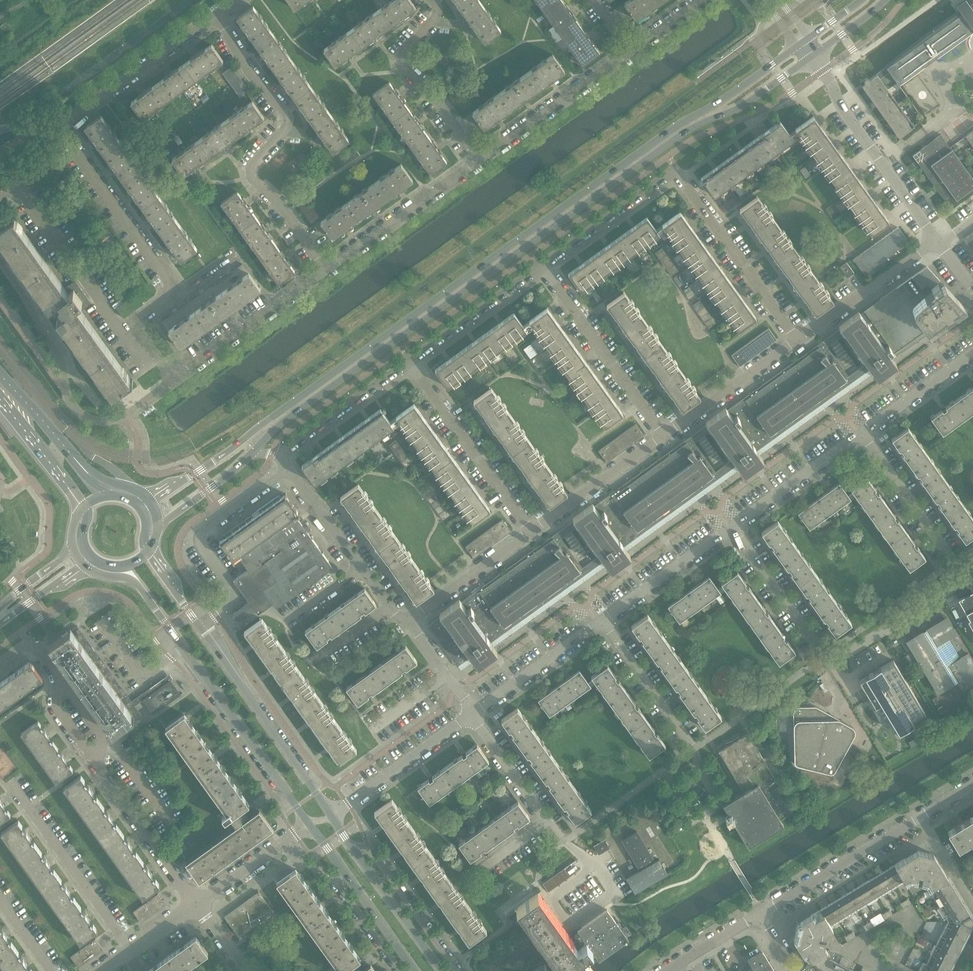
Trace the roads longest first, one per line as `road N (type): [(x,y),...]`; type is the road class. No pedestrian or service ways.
road 1 (secondary): [(797,47),(152,503)]
road 2 (secondary): [(253,453),(689,130),(740,107),(813,57)]
road 3 (residential): [(177,293),(64,129),(217,15)]
road 4 (residential): [(954,563),(931,603),(832,664),(732,528)]
road 5 (residential): [(326,270),(252,175),(289,120),(217,15)]
road 6 (residential): [(670,780),(693,820),(721,803),(693,750),(601,623)]
road 7 (residential): [(175,380),(115,422),(83,416),(66,392),(62,360),(0,260)]
road 8 (residential): [(0,202),(20,188),(143,360),(154,352)]
road 9 (residential): [(762,913),(972,785)]
road 10 (tertiary): [(331,815),(199,626)]
road 11 (unclassified): [(199,626),(226,604),(229,584),(199,543),(202,532),(289,469)]
road 12 (tertiary): [(183,649),(310,827)]
road 13 (residential): [(533,531),(408,362)]
road 14 (residential): [(665,436),(541,267)]
road 15 (residential): [(131,953),(11,783)]
road 16 (residential): [(939,243),(823,71)]
road 17 (residential): [(797,340),(677,172)]
road 18 (residential): [(598,866),(547,820),(474,715)]
road 19 (residential): [(479,157),(404,65),(436,20),(431,0)]
road 20 (residential): [(406,621),(289,469)]
road 21 (residential): [(326,270),(479,157)]
road 22 (residential): [(175,380),(326,270)]
road 23 (residential): [(479,157),(630,52)]
road 24 (residential): [(195,907),(91,762)]
road 25 (residential): [(331,815),(474,715)]
road 26 (residential): [(797,340),(939,243)]
road 27 (residential): [(541,267),(677,172)]
road 28 (residential): [(457,970),(372,851),(353,849)]
road 29 (residential): [(408,362),(541,267)]
road 30 (residential): [(665,436),(797,340)]
road 31 (residential): [(533,531),(665,436)]
road 32 (residential): [(601,623),(732,528)]
road 33 (residential): [(732,528),(862,434)]
road 34 (residential): [(279,455),(408,362)]
road 35 (residential): [(954,563),(862,434)]
road 36 (residential): [(474,715),(601,623)]
road 37 (residential): [(406,621),(533,531)]
road 38 (tertiary): [(441,970),(353,849)]
road 39 (residential): [(195,907),(310,827)]
road 40 (residential): [(862,434),(972,355)]
road 41 (secondary): [(0,404),(83,508)]
road 42 (secondary): [(80,466),(0,372)]
road 43 (tertiary): [(343,873),(415,970)]
road 44 (secondary): [(158,527),(253,453)]

